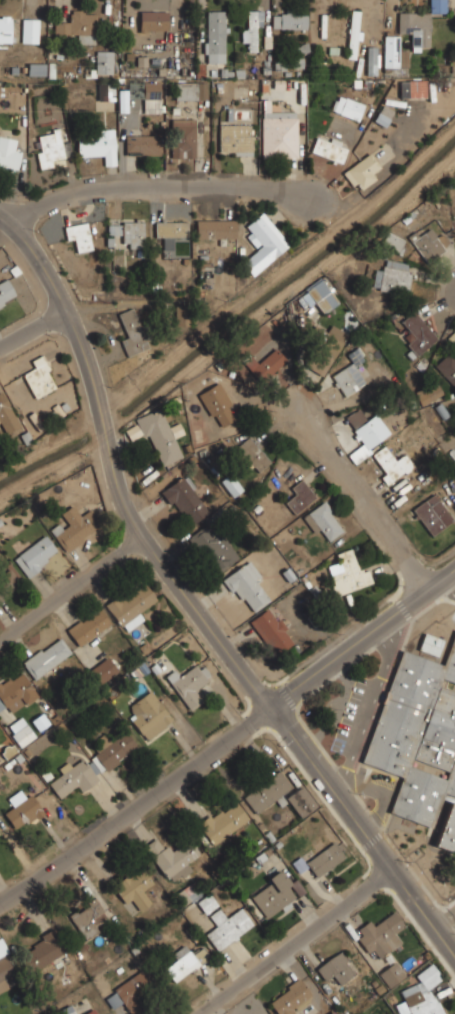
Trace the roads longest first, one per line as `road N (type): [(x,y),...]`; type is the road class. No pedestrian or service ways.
road 1 (residential): [(454,955),(142,538),(115,486),(82,344),(40,261),(0,216)]
road 2 (residential): [(454,570),(0,902)]
road 3 (residential): [(258,188),(124,188),(9,222)]
road 4 (residential): [(392,868),(199,1013)]
road 5 (residential): [(426,592),(305,415)]
road 6 (residential): [(142,538),(0,642)]

